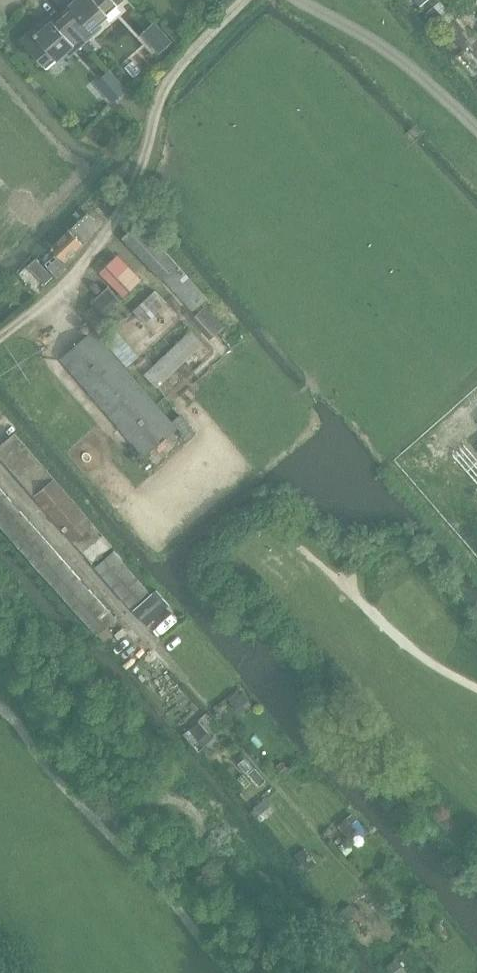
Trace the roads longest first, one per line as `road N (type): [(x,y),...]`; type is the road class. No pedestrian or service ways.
road 1 (track): [(157,648),(441,972)]

